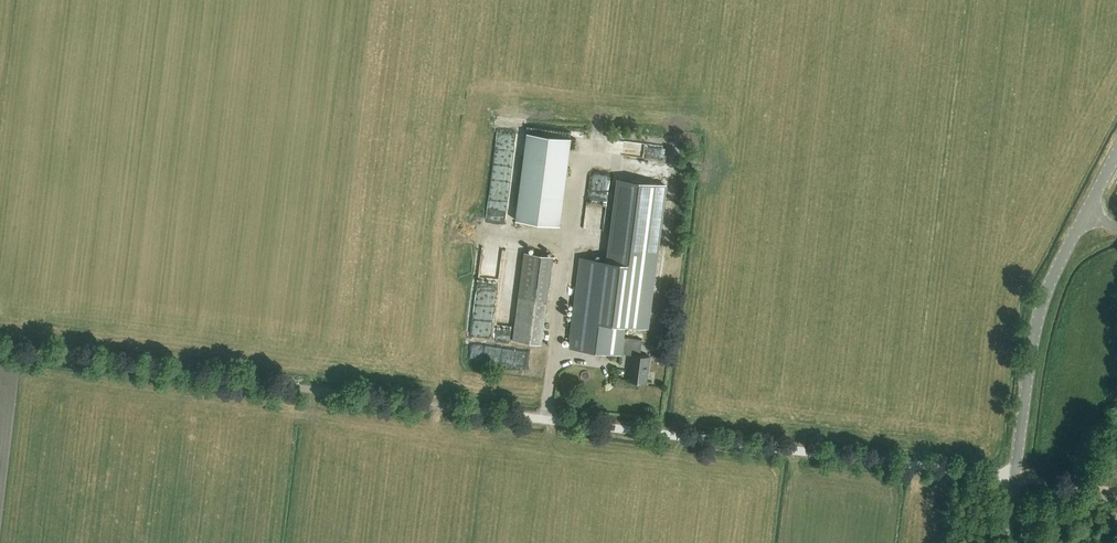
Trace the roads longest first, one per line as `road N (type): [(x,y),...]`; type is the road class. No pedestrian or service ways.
road 1 (unclassified): [(1006,542),(1048,285),(1116,154)]

